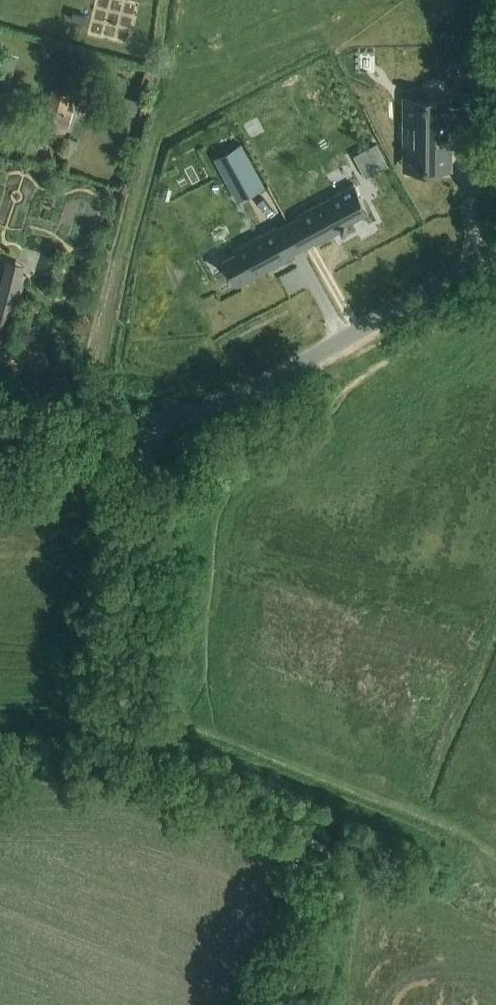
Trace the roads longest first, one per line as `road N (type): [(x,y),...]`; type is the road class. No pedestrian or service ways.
road 1 (unclassified): [(274,832),(152,783),(123,756),(148,426)]
road 2 (tertiary): [(148,426),(254,389),(495,254)]
road 3 (track): [(284,1004),(294,858),(274,832)]
road 4 (tertiary): [(0,439),(148,426)]

